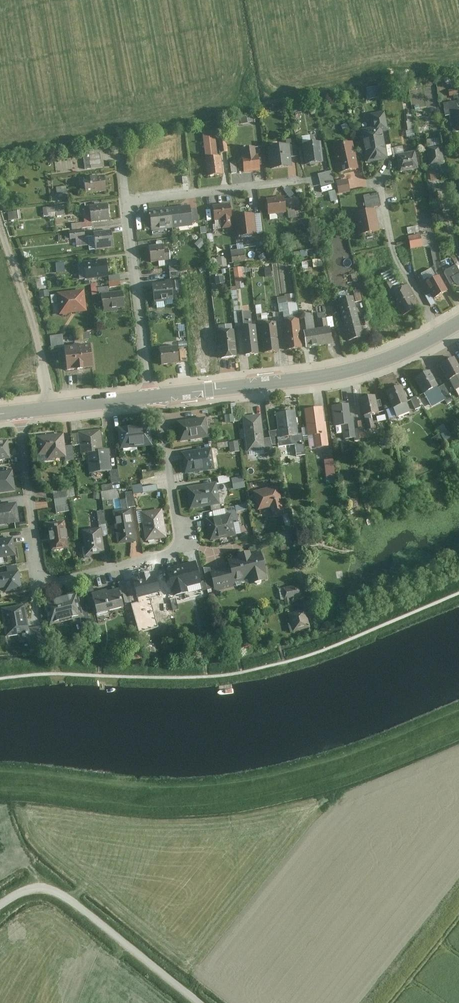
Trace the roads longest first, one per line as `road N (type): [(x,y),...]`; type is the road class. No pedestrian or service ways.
road 1 (residential): [(155,397),(182,549),(43,583),(20,412)]
road 2 (residential): [(302,180),(127,202),(155,397)]
road 3 (tertiary): [(458,322),(358,369),(155,397)]
road 4 (unclassified): [(0,905),(33,890),(64,897),(196,1002)]
road 5 (residential): [(0,217),(54,407)]

